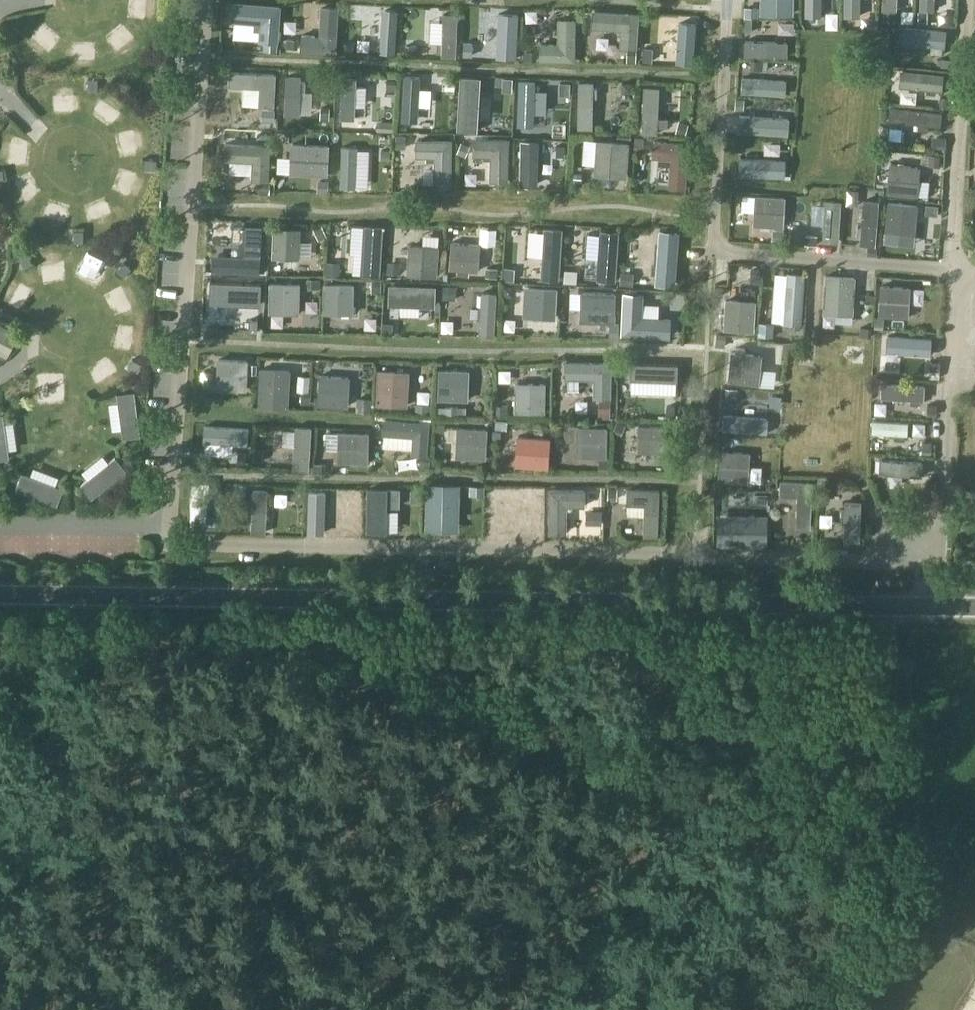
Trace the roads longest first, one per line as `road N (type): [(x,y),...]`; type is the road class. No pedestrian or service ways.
road 1 (unclassified): [(974,607),(0,592)]

